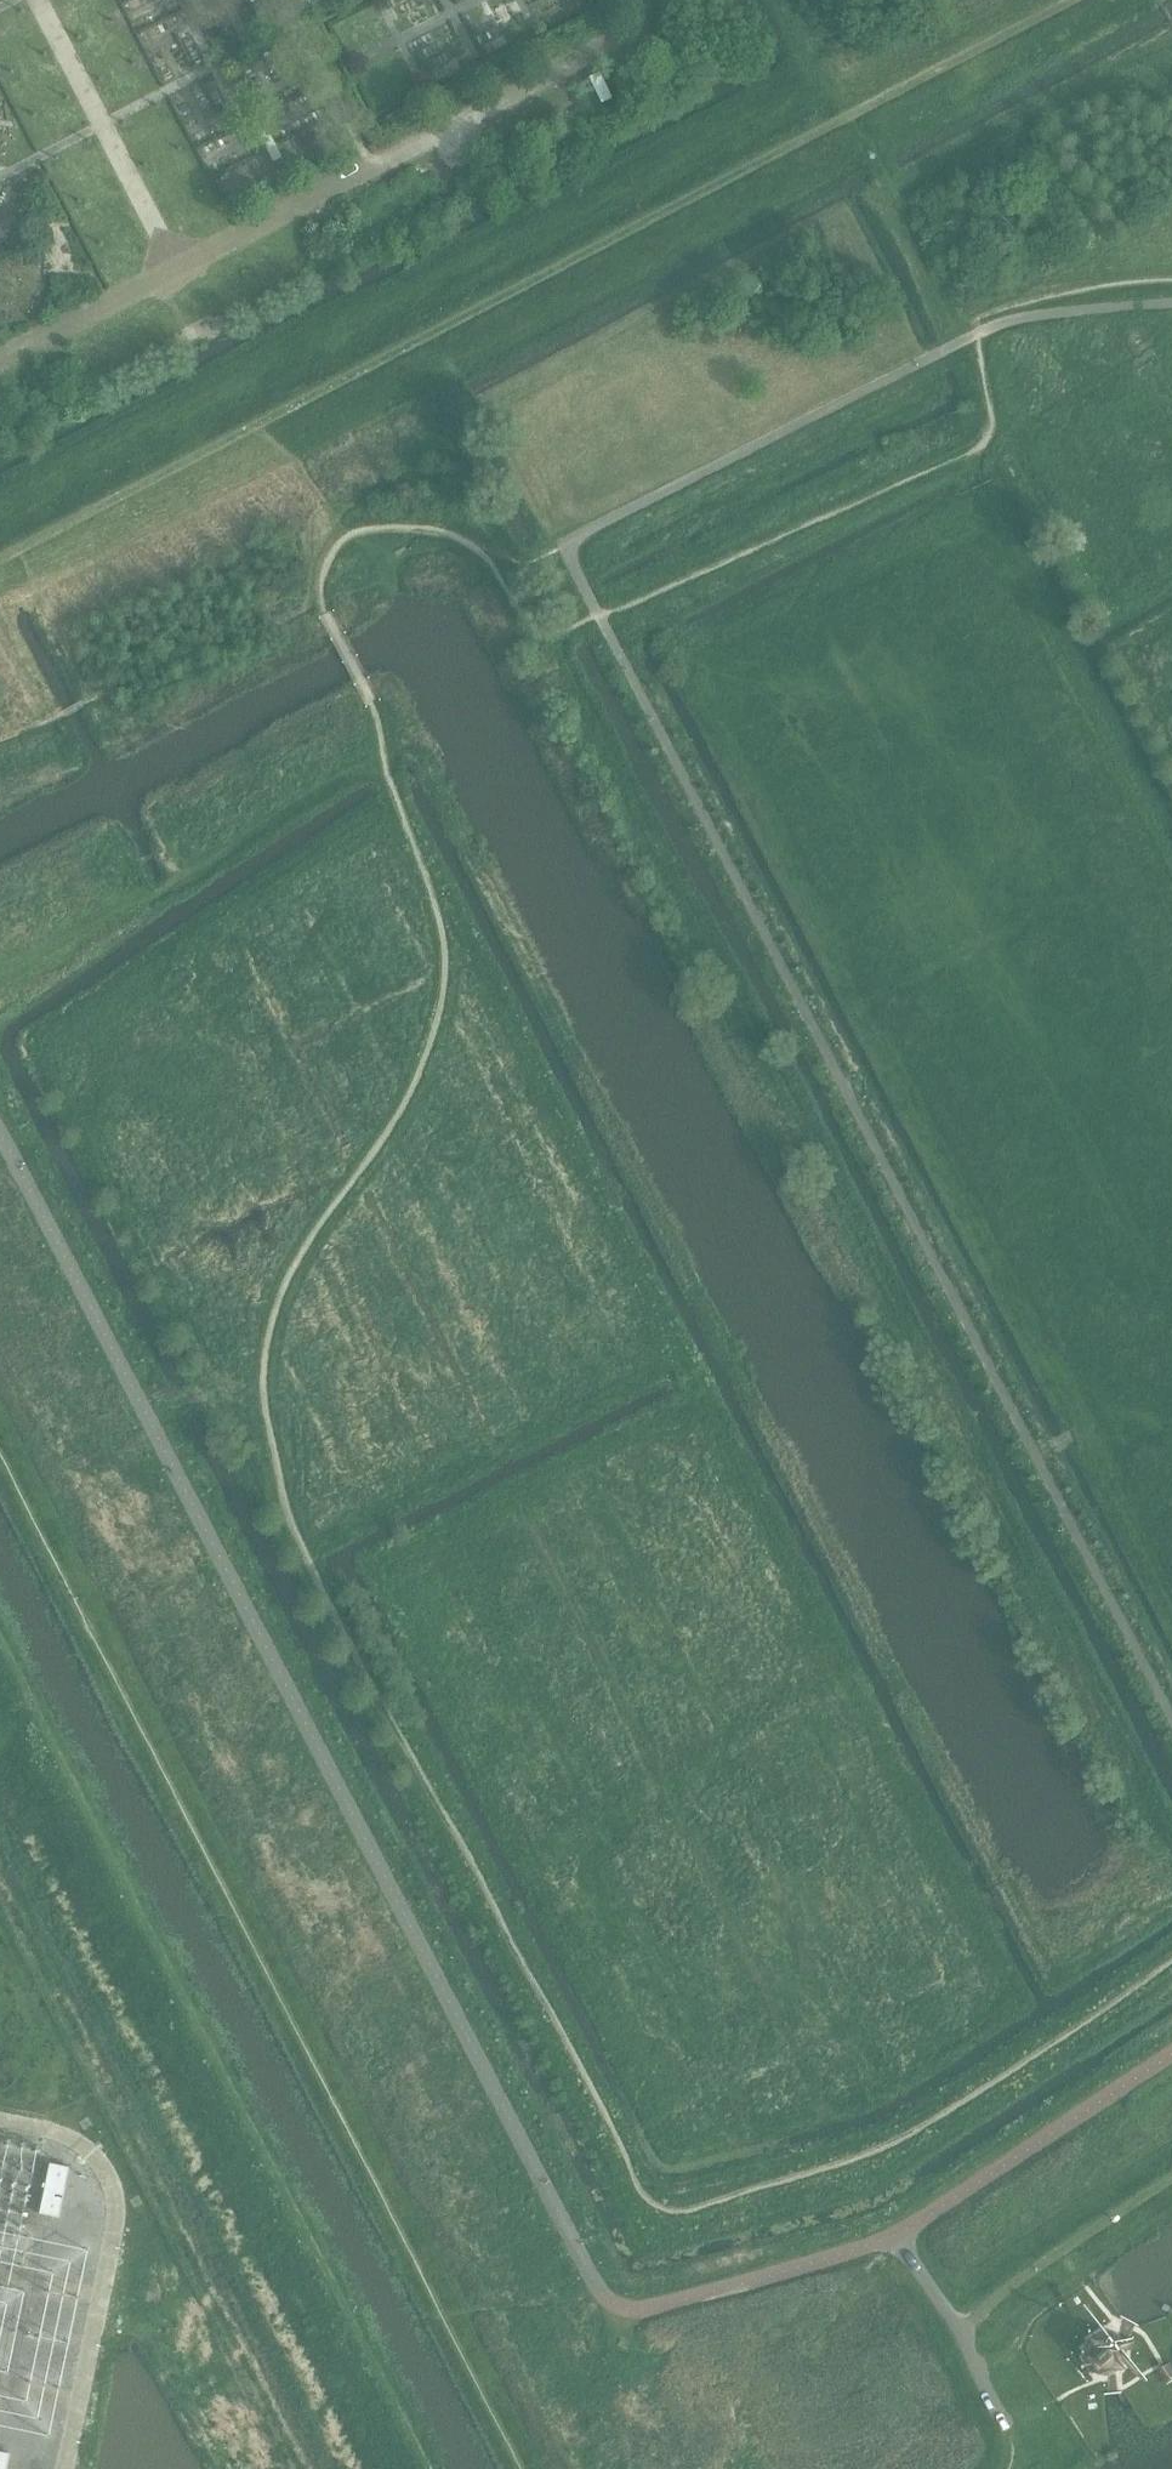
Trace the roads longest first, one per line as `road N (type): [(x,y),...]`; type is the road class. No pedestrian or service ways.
road 1 (track): [(1072,0),(0,557)]
road 2 (track): [(1171,2179),(960,2332)]

